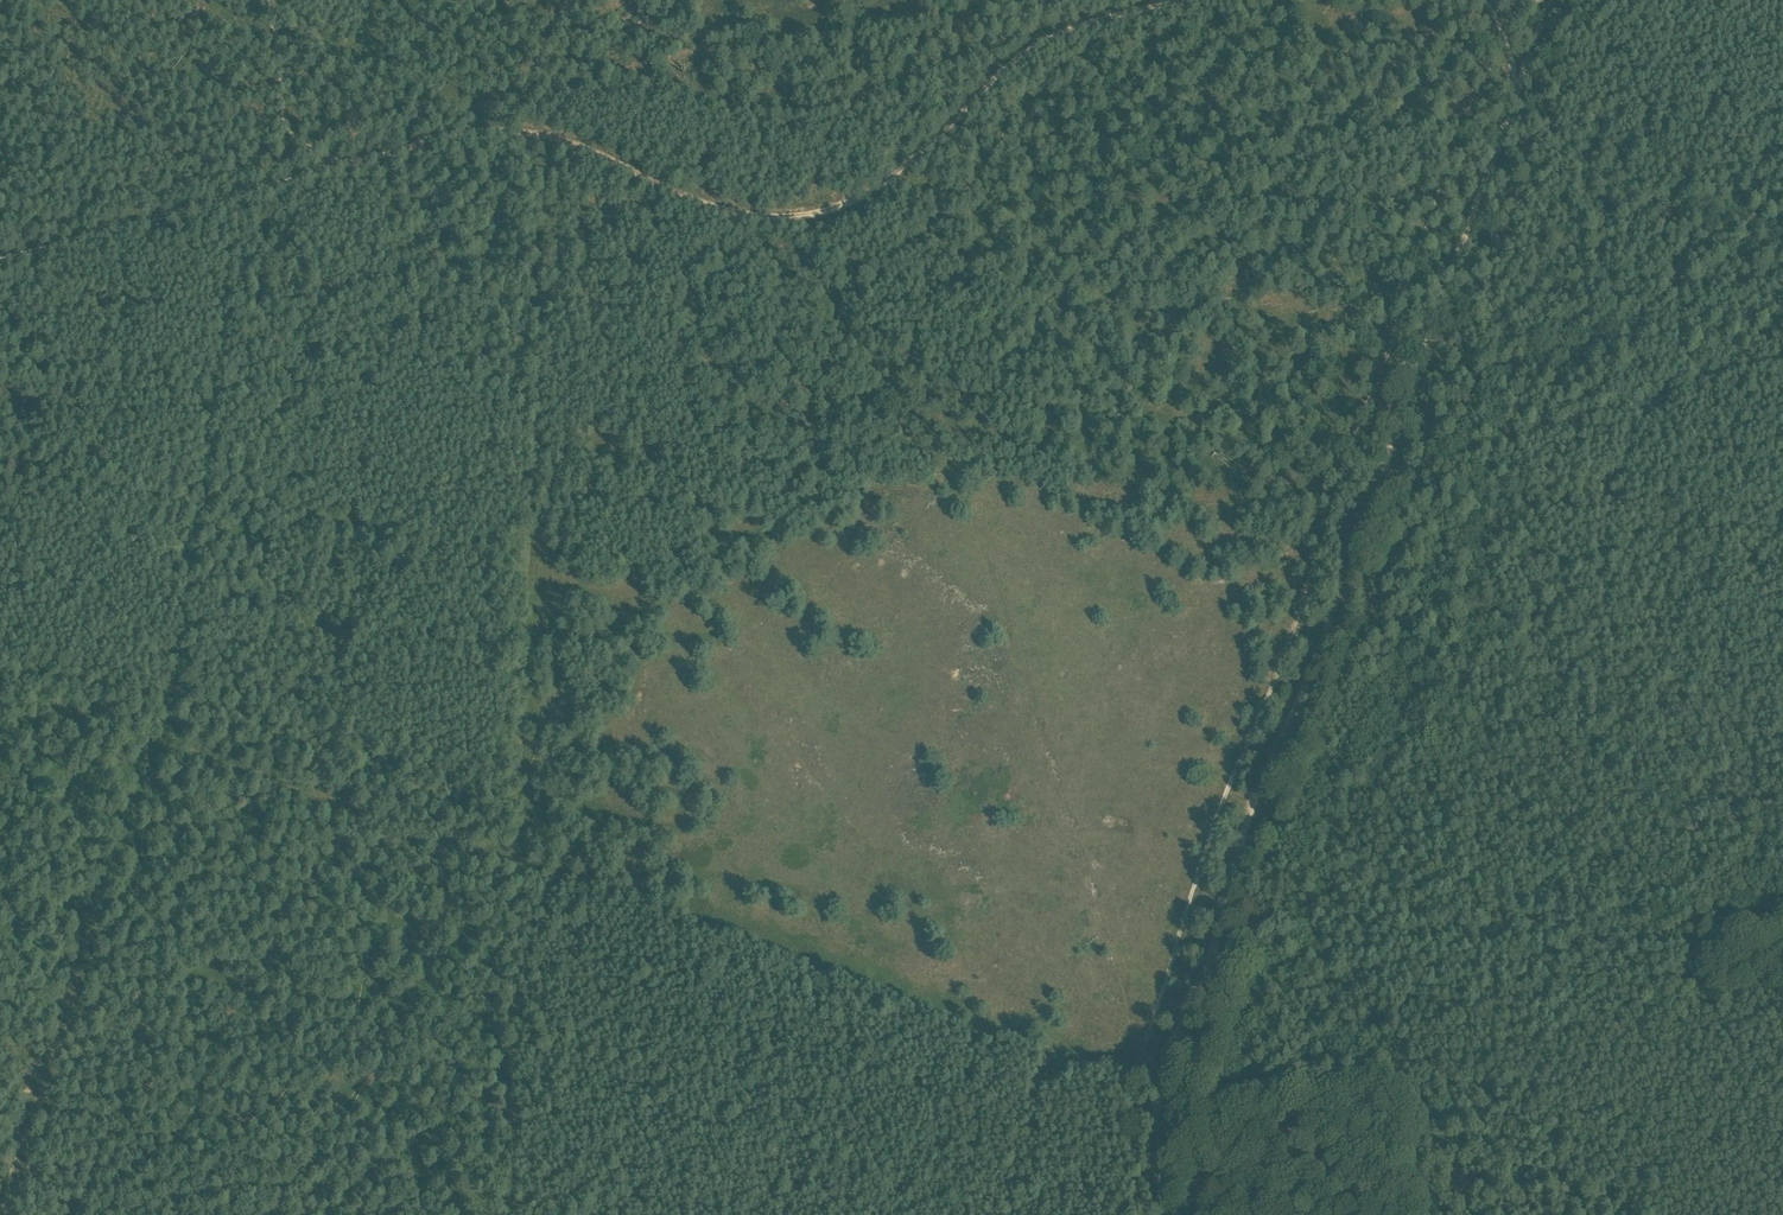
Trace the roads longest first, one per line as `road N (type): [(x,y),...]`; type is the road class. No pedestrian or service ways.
road 1 (track): [(1166,1214),(1157,1087),(1224,909),(1232,854),(1308,688),(1517,85)]
road 2 (track): [(273,0),(285,129),(317,163),(331,167),(445,134),(514,129),(596,150),(728,210),(798,218),(834,212),(887,181),(1010,65),(1057,34),(1185,0)]
road 3 (track): [(508,1214),(512,859),(541,186),(553,138)]
road 4 (track): [(0,261),(331,167)]

